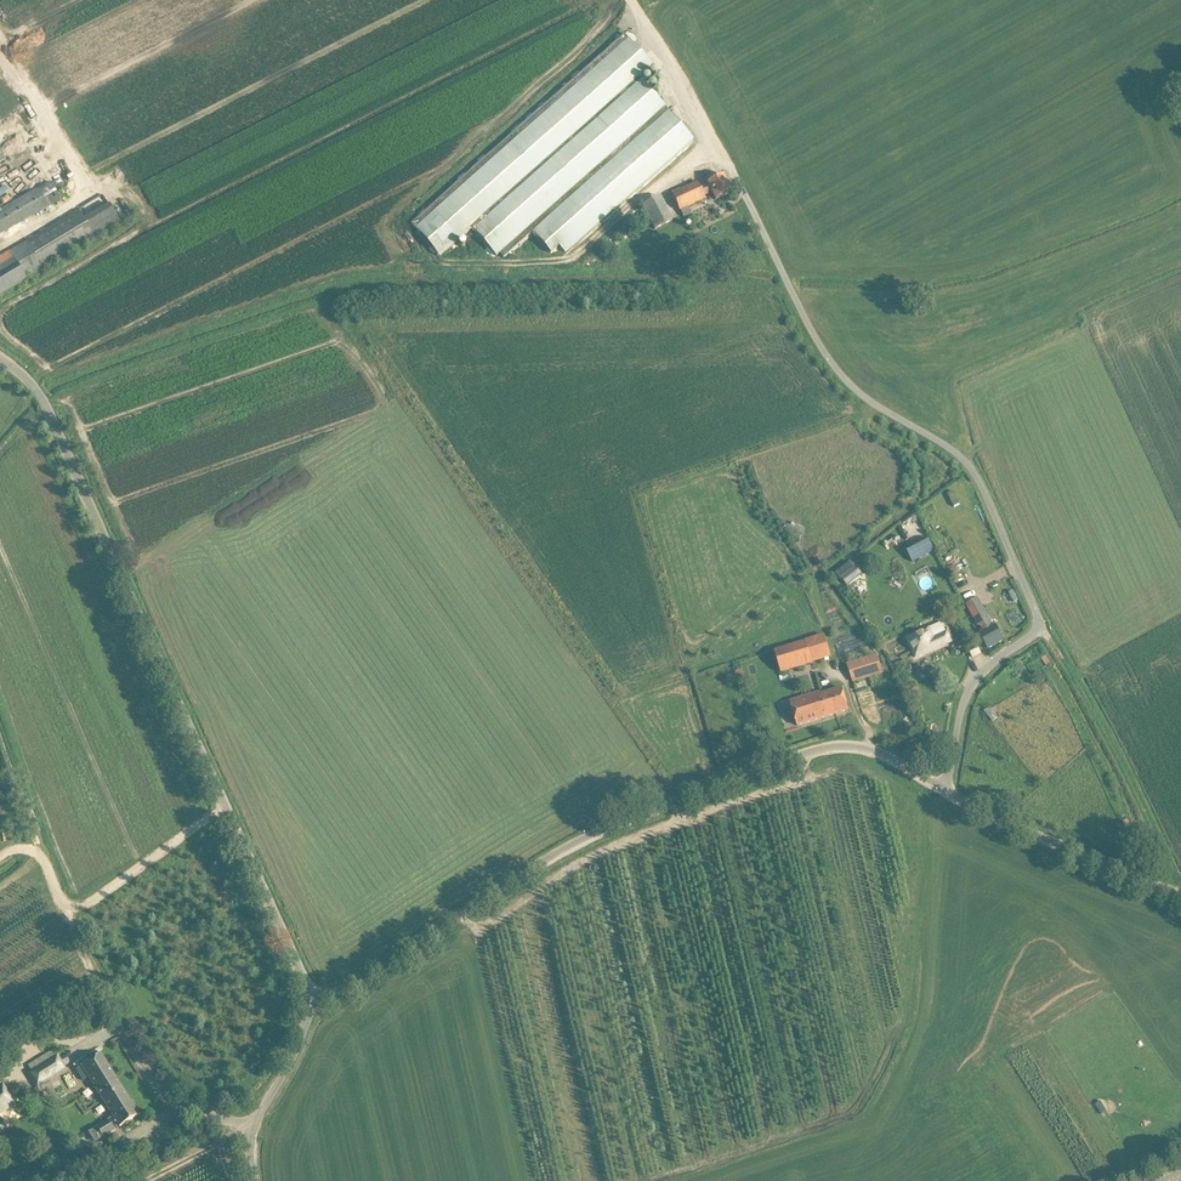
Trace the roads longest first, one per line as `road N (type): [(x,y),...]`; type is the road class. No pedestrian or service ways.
road 1 (unclassified): [(941,788),(973,682),(1029,637),(1036,610),(974,472),(949,447),(863,396),(826,355),(692,87),(633,0)]
road 2 (unclassified): [(313,999),(49,415),(36,390),(0,359)]
road 3 (unclassified): [(941,788),(864,749),(801,755),(599,832),(364,981),(313,999)]
road 4 (track): [(226,809),(85,905),(65,905),(0,727)]
road 5 (track): [(73,908),(72,926),(116,1016),(160,1089),(251,1126)]
road 6 (unclassified): [(1180,899),(941,788)]
road 7 (unclassified): [(252,1180),(251,1126),(297,1050),(313,999)]

